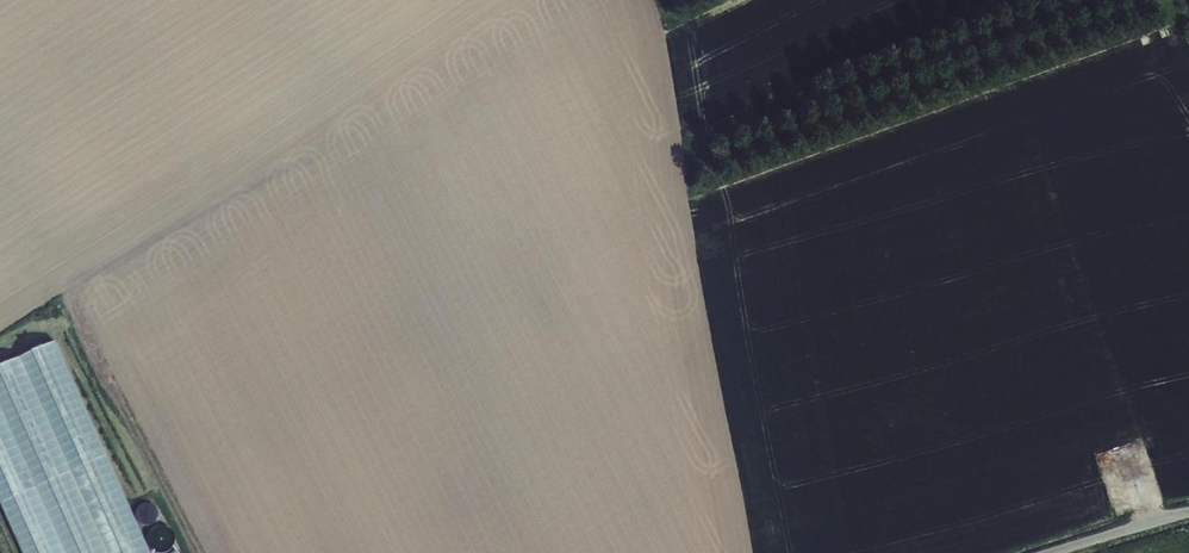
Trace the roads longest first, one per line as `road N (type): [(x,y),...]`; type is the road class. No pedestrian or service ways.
road 1 (unclassified): [(1188,512),(1053,552)]

